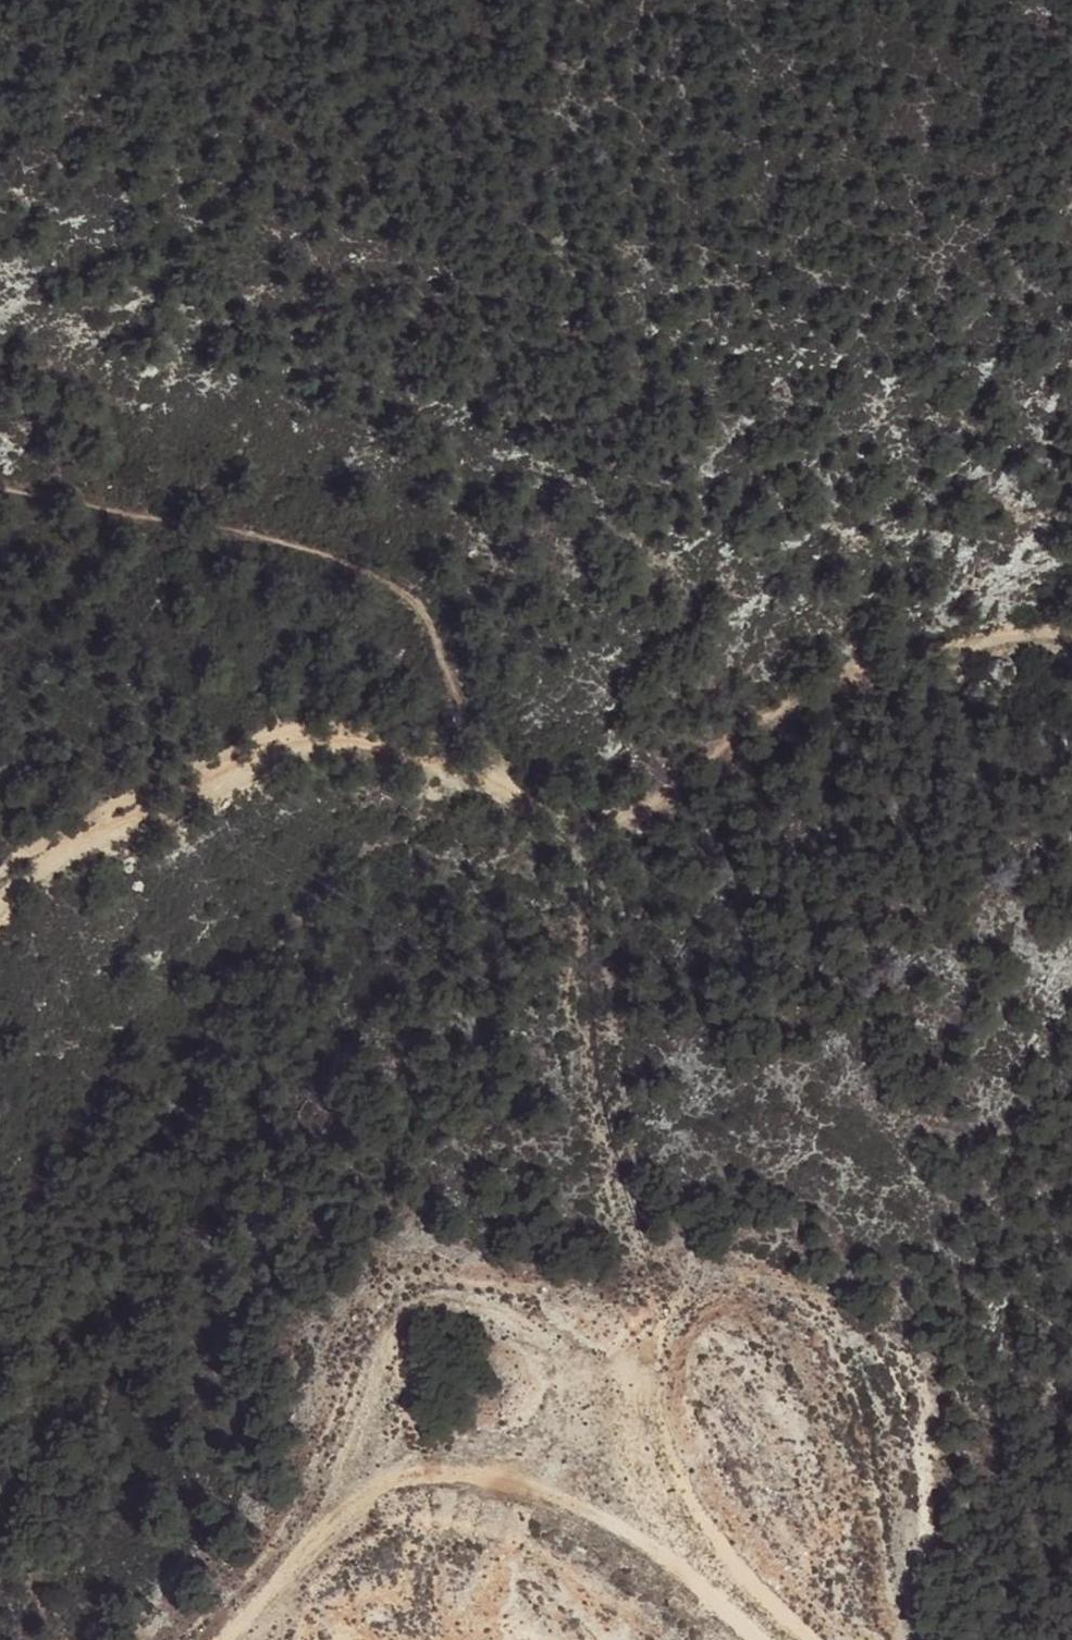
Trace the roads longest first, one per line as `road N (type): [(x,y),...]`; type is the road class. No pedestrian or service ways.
road 1 (track): [(1071,634),(1032,632),(828,688),(788,707),(610,833),(548,817),(429,765),(293,748),(44,862),(0,903)]
road 2 (track): [(754,1639),(663,1557),(578,1506),(492,1481),(419,1475),(357,1493),(315,1530),(265,1604),(224,1639)]

